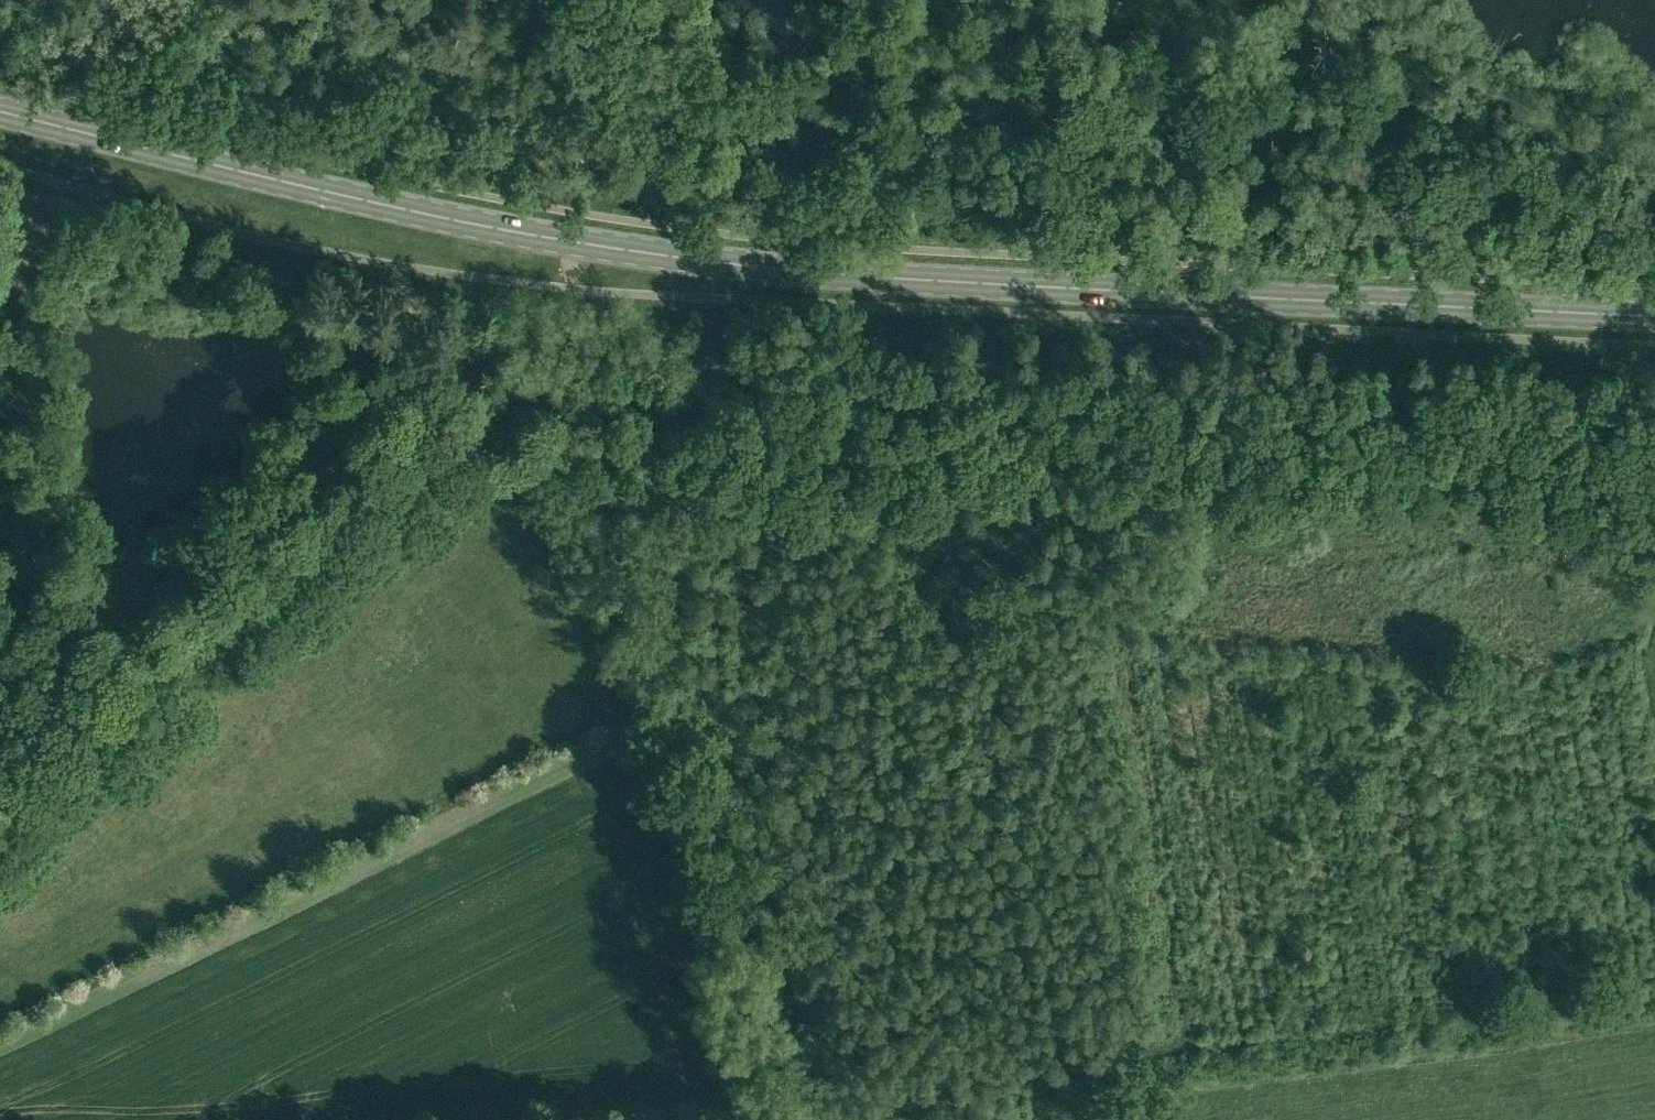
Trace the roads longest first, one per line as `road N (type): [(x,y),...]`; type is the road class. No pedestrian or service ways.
road 1 (primary): [(1654,315),(767,269),(542,238),(0,111)]
road 2 (track): [(0,728),(240,536),(513,343),(568,288),(579,242)]

